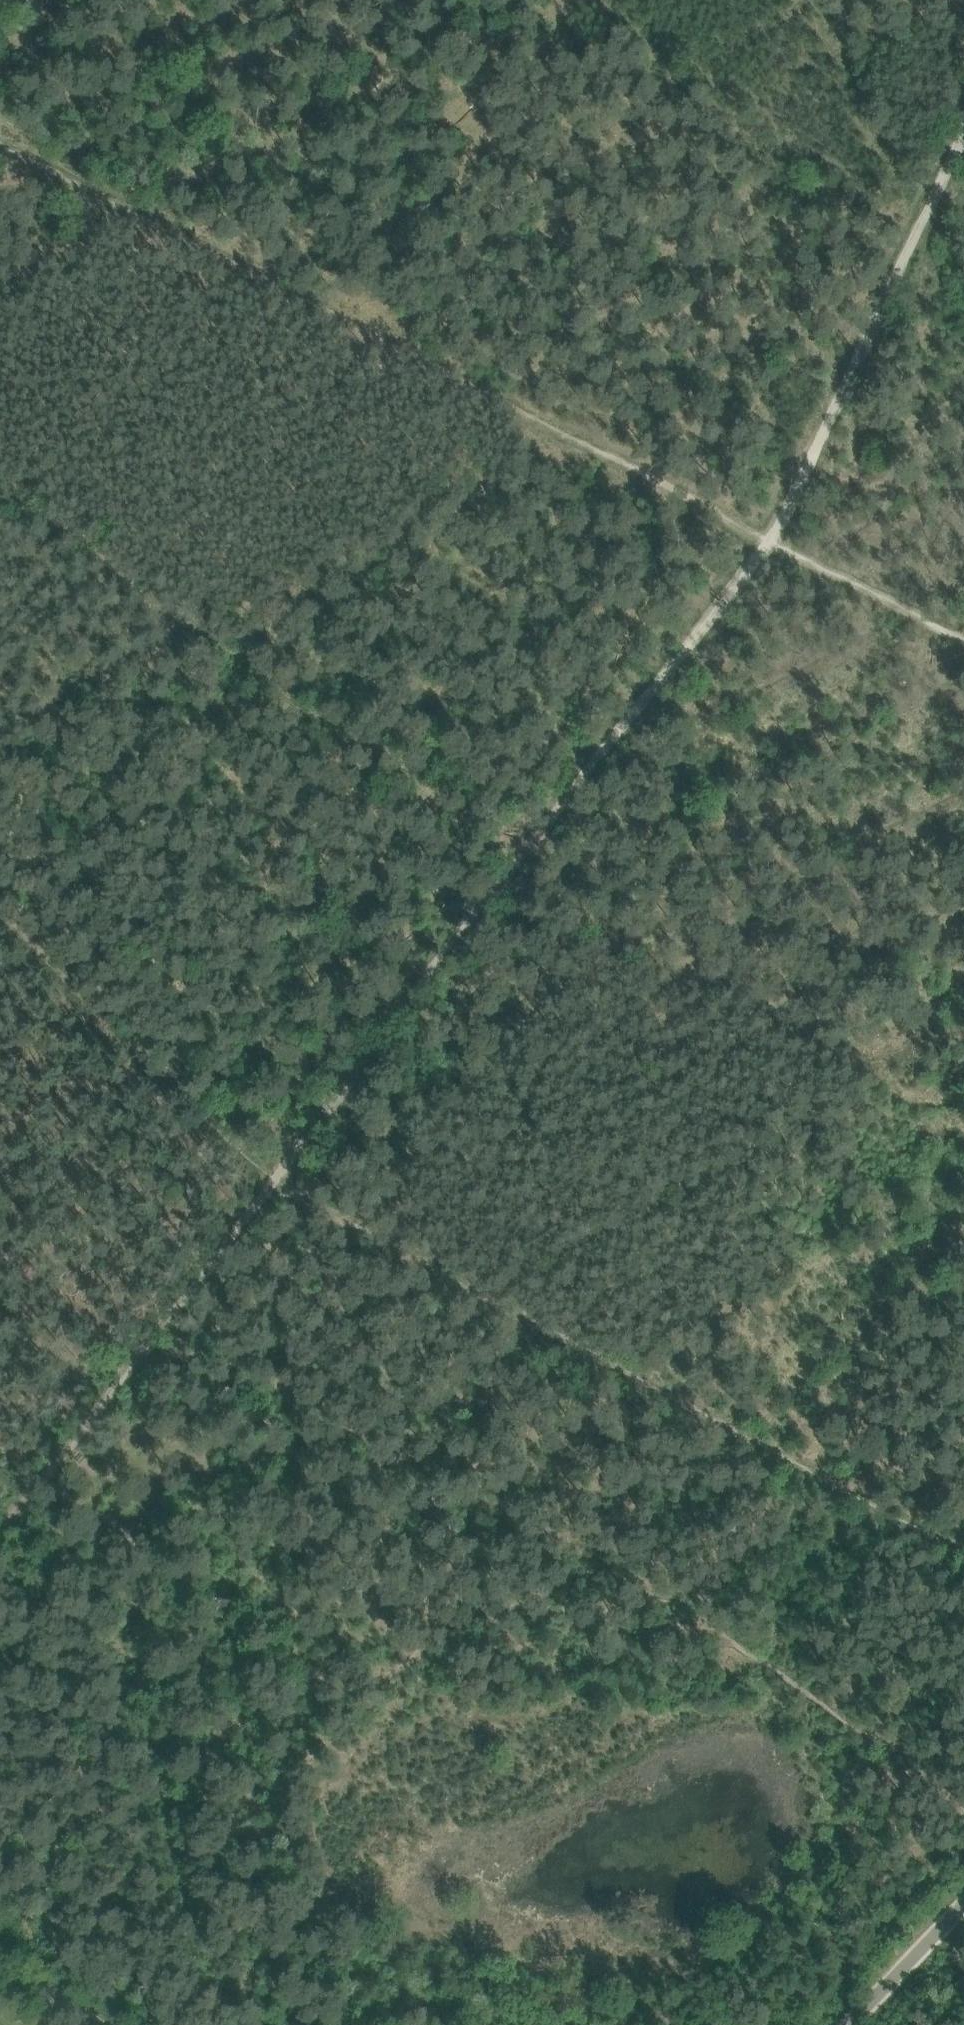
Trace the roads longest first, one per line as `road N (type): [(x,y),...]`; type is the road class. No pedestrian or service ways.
road 1 (track): [(520,855),(834,418),(963,148)]
road 2 (track): [(116,202),(520,0)]
road 3 (unclassified): [(844,2024),(963,1900)]

